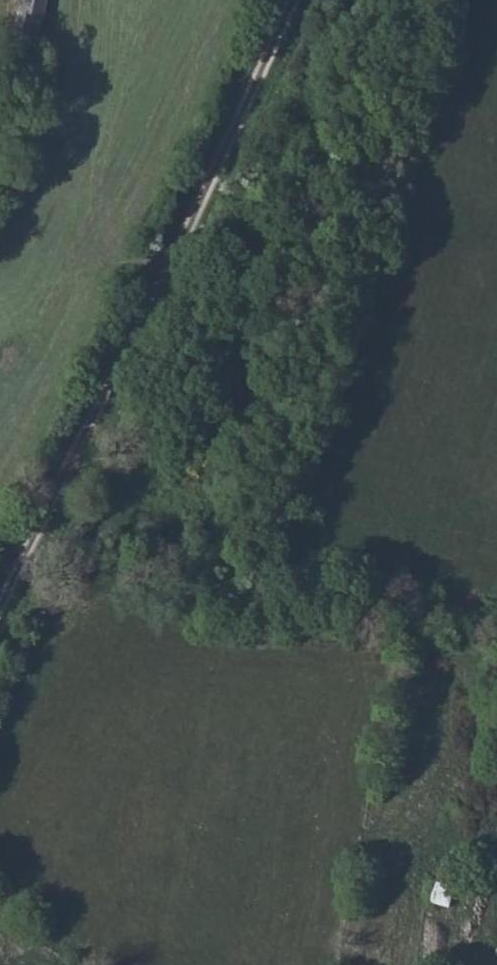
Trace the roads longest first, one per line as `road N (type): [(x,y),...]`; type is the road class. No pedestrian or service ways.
road 1 (track): [(292,0),(0,613)]

